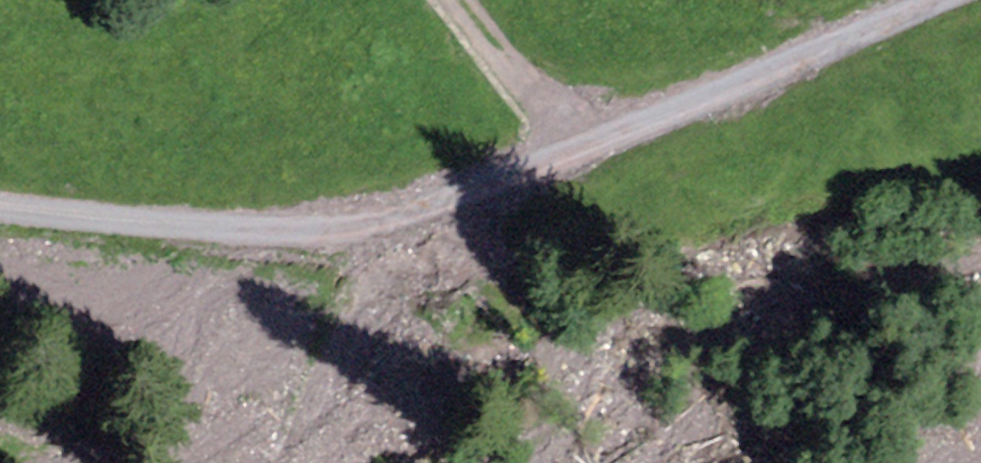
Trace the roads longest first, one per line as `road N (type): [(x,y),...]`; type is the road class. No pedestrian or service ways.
road 1 (track): [(0,210),(189,227),(363,225),(500,184),(941,0)]
road 2 (track): [(674,462),(415,212)]
road 3 (track): [(582,146),(461,0)]

